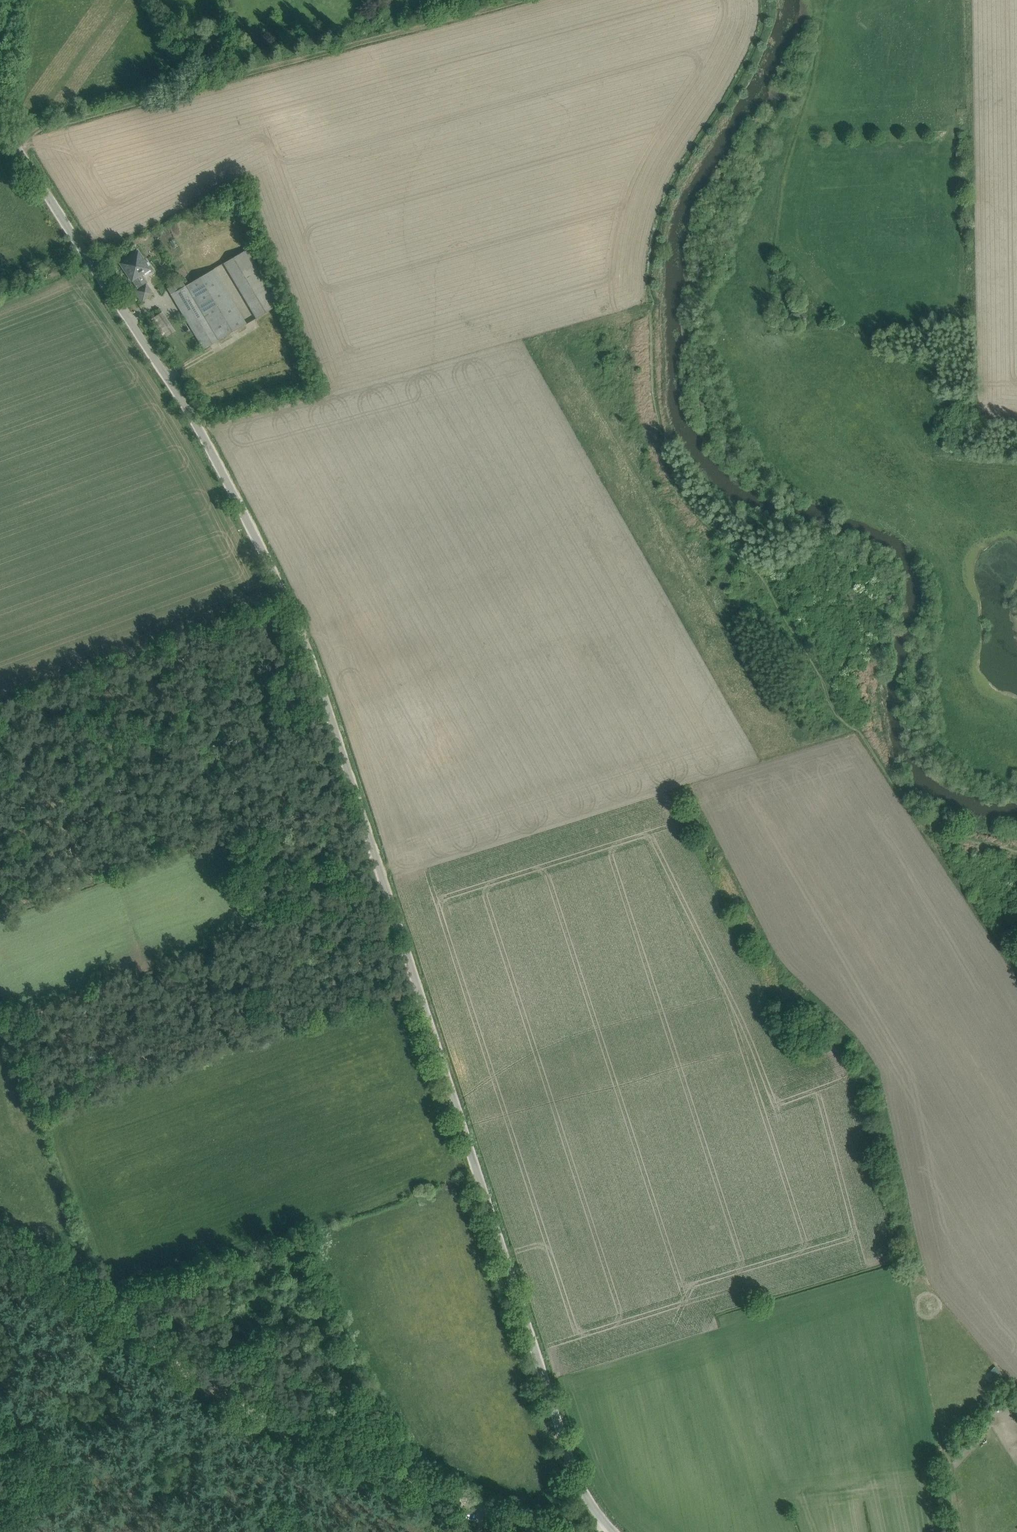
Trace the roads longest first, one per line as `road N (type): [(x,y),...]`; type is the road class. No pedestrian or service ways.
road 1 (unclassified): [(612,1531),(574,1470),(306,647),(204,438),(0,121)]
road 2 (track): [(513,0),(10,136)]
road 3 (track): [(135,1339),(0,1245)]

